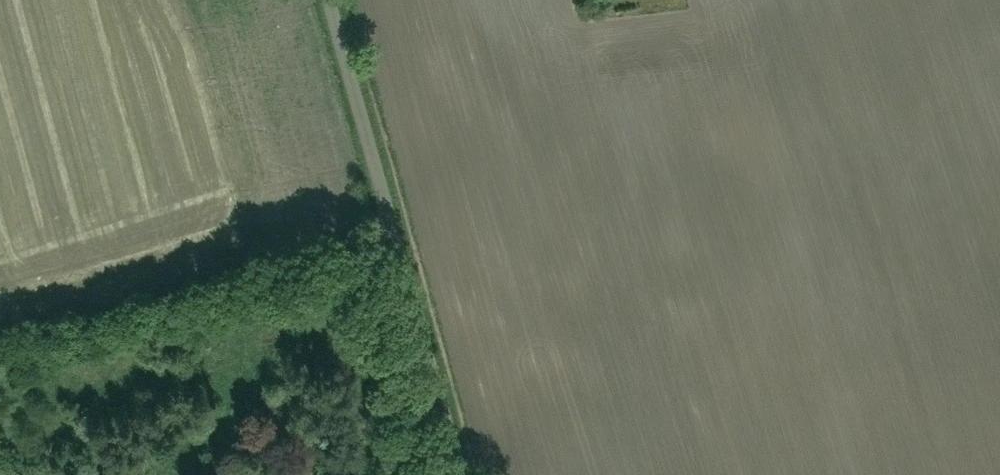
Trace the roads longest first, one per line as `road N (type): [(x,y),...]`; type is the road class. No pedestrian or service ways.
road 1 (residential): [(456,474),(326,0)]

